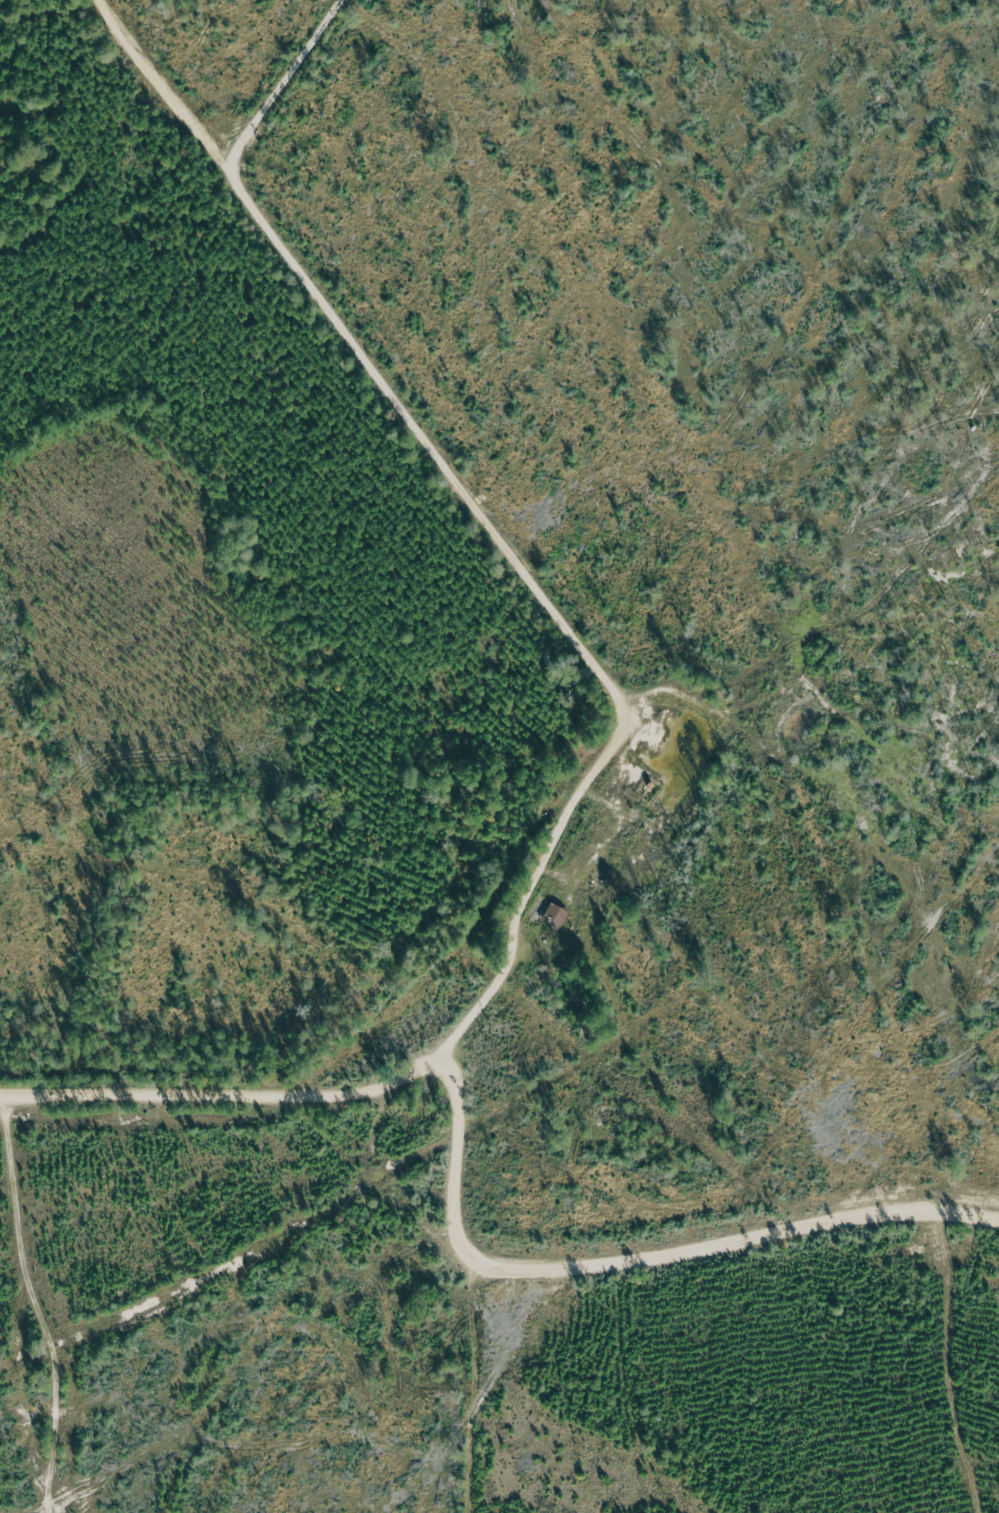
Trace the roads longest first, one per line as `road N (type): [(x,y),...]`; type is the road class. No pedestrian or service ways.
road 1 (residential): [(998,1203),(842,1203),(650,1247),(503,1266),(472,1256),(456,1234),(461,1092),(441,1059)]
road 2 (residential): [(441,1059),(340,1098),(0,1097)]

